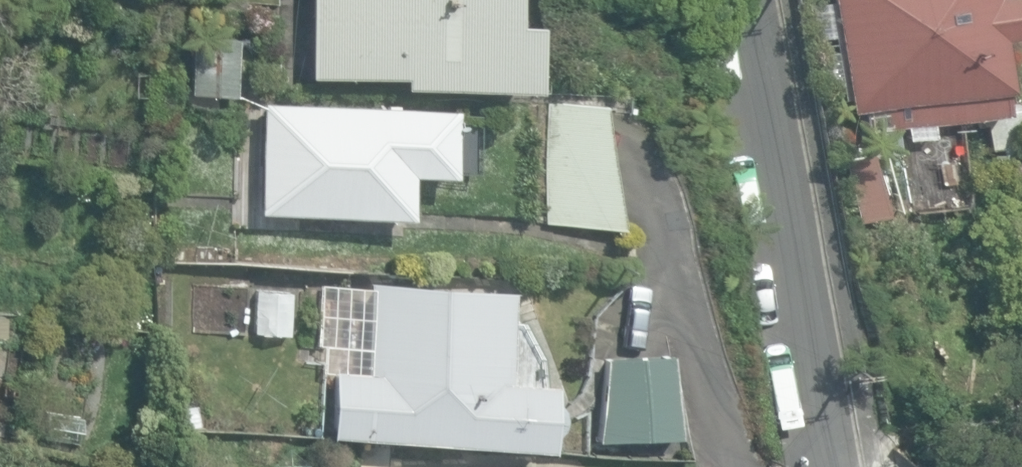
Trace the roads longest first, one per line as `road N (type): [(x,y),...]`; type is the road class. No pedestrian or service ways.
road 1 (residential): [(749,0),(836,466)]

